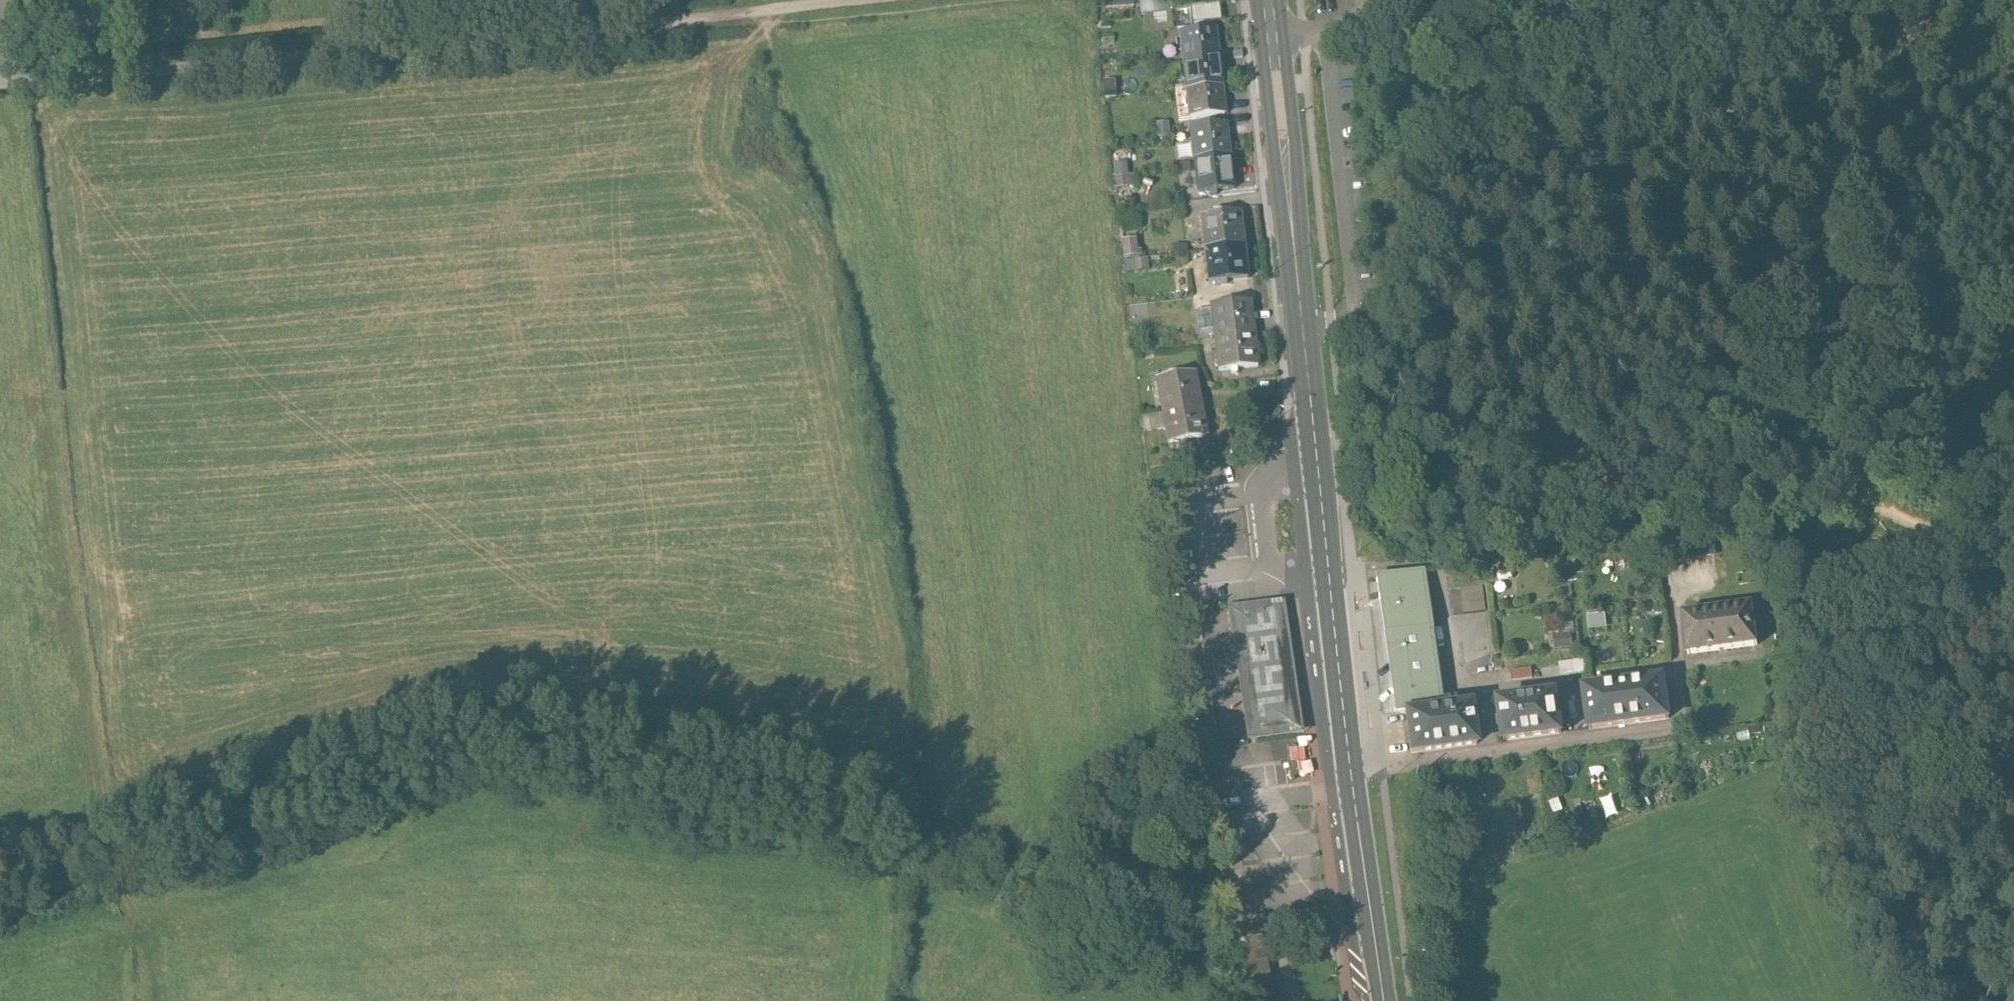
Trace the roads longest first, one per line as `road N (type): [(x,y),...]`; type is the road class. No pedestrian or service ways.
road 1 (primary): [(1381,1000),(1330,609),(1267,0)]
road 2 (track): [(1488,0),(1327,33)]

